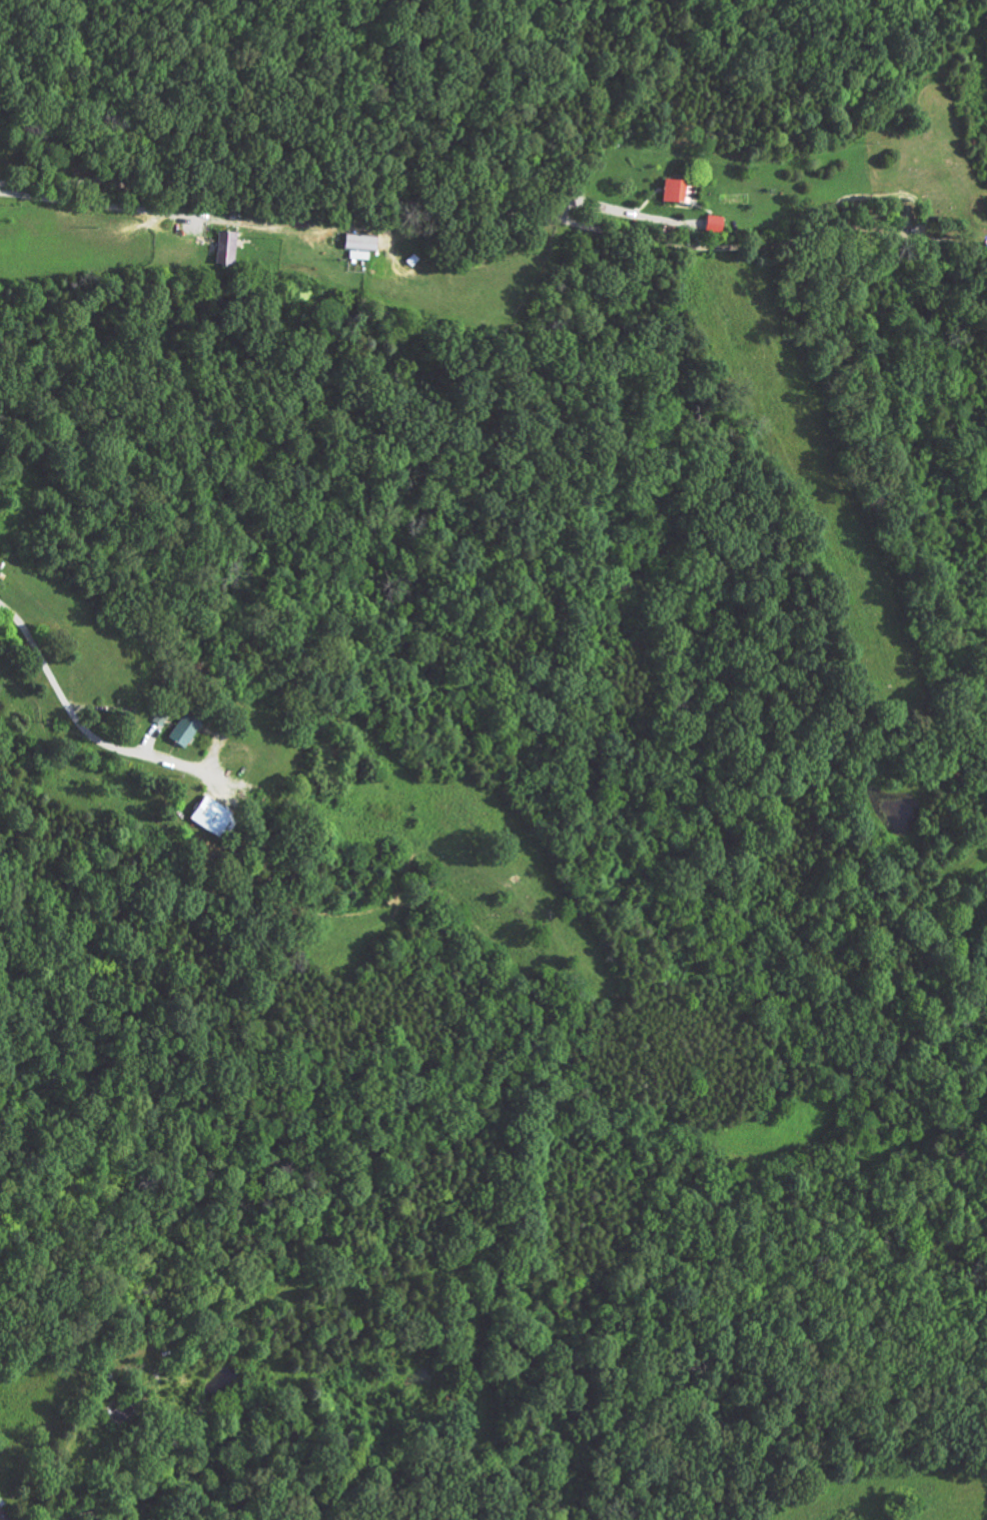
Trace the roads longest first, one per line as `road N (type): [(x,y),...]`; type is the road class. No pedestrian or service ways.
road 1 (residential): [(0,605),(24,625),(83,733),(183,765),(238,797)]

